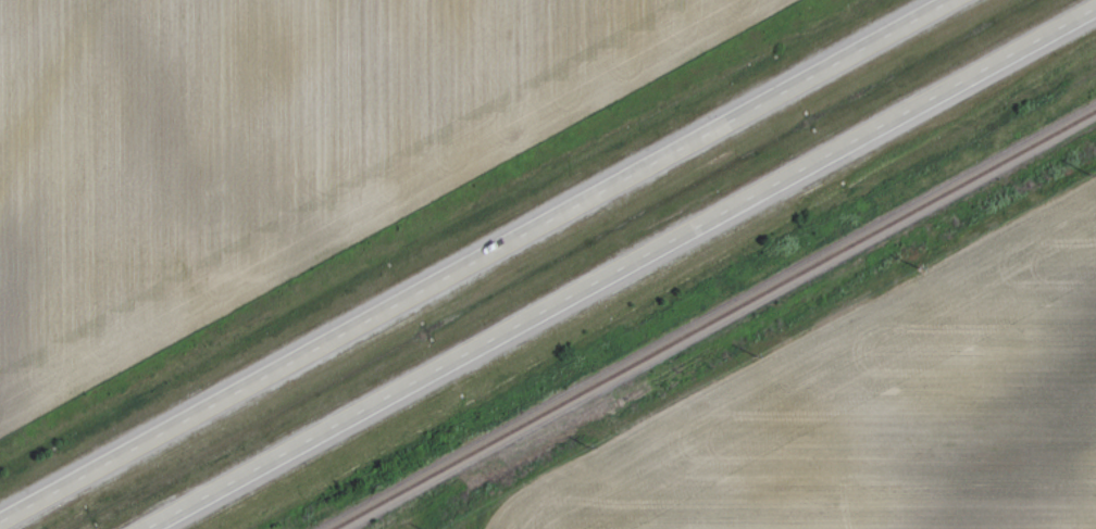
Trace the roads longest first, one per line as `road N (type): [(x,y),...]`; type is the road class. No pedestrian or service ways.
road 1 (trunk): [(955,0),(0,523)]
road 2 (trunk): [(150,528),(1095,10)]

